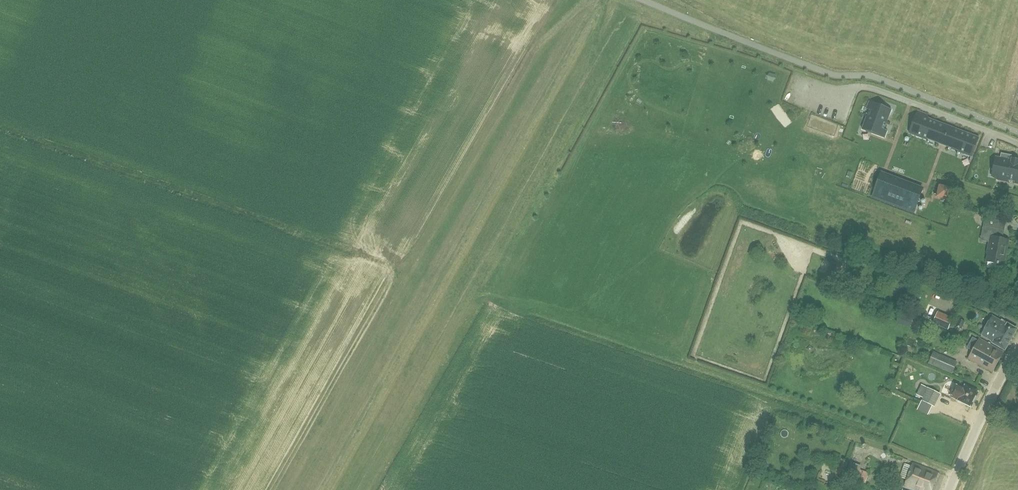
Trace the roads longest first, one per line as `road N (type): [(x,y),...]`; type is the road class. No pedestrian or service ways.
road 1 (track): [(272,489),(392,276)]
road 2 (unclassified): [(950,489),(1017,348)]

